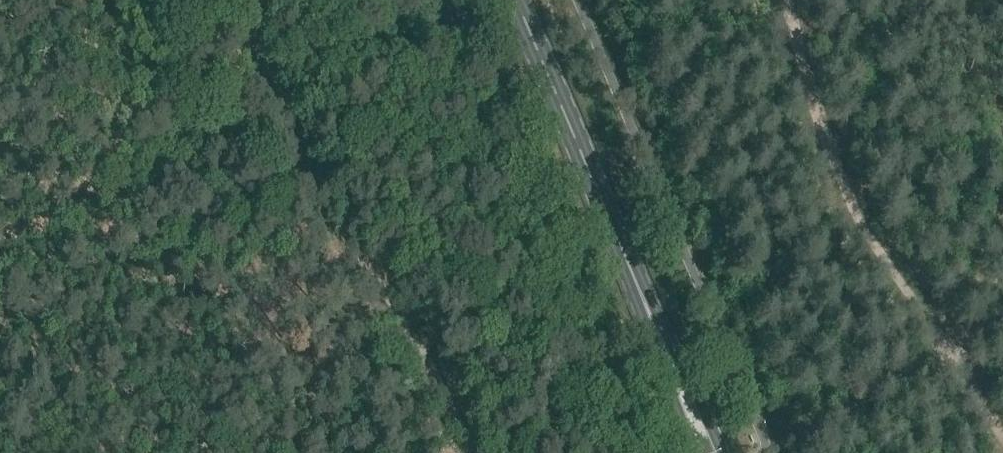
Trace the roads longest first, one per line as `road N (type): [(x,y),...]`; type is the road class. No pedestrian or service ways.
road 1 (secondary): [(676,373),(517,0)]

